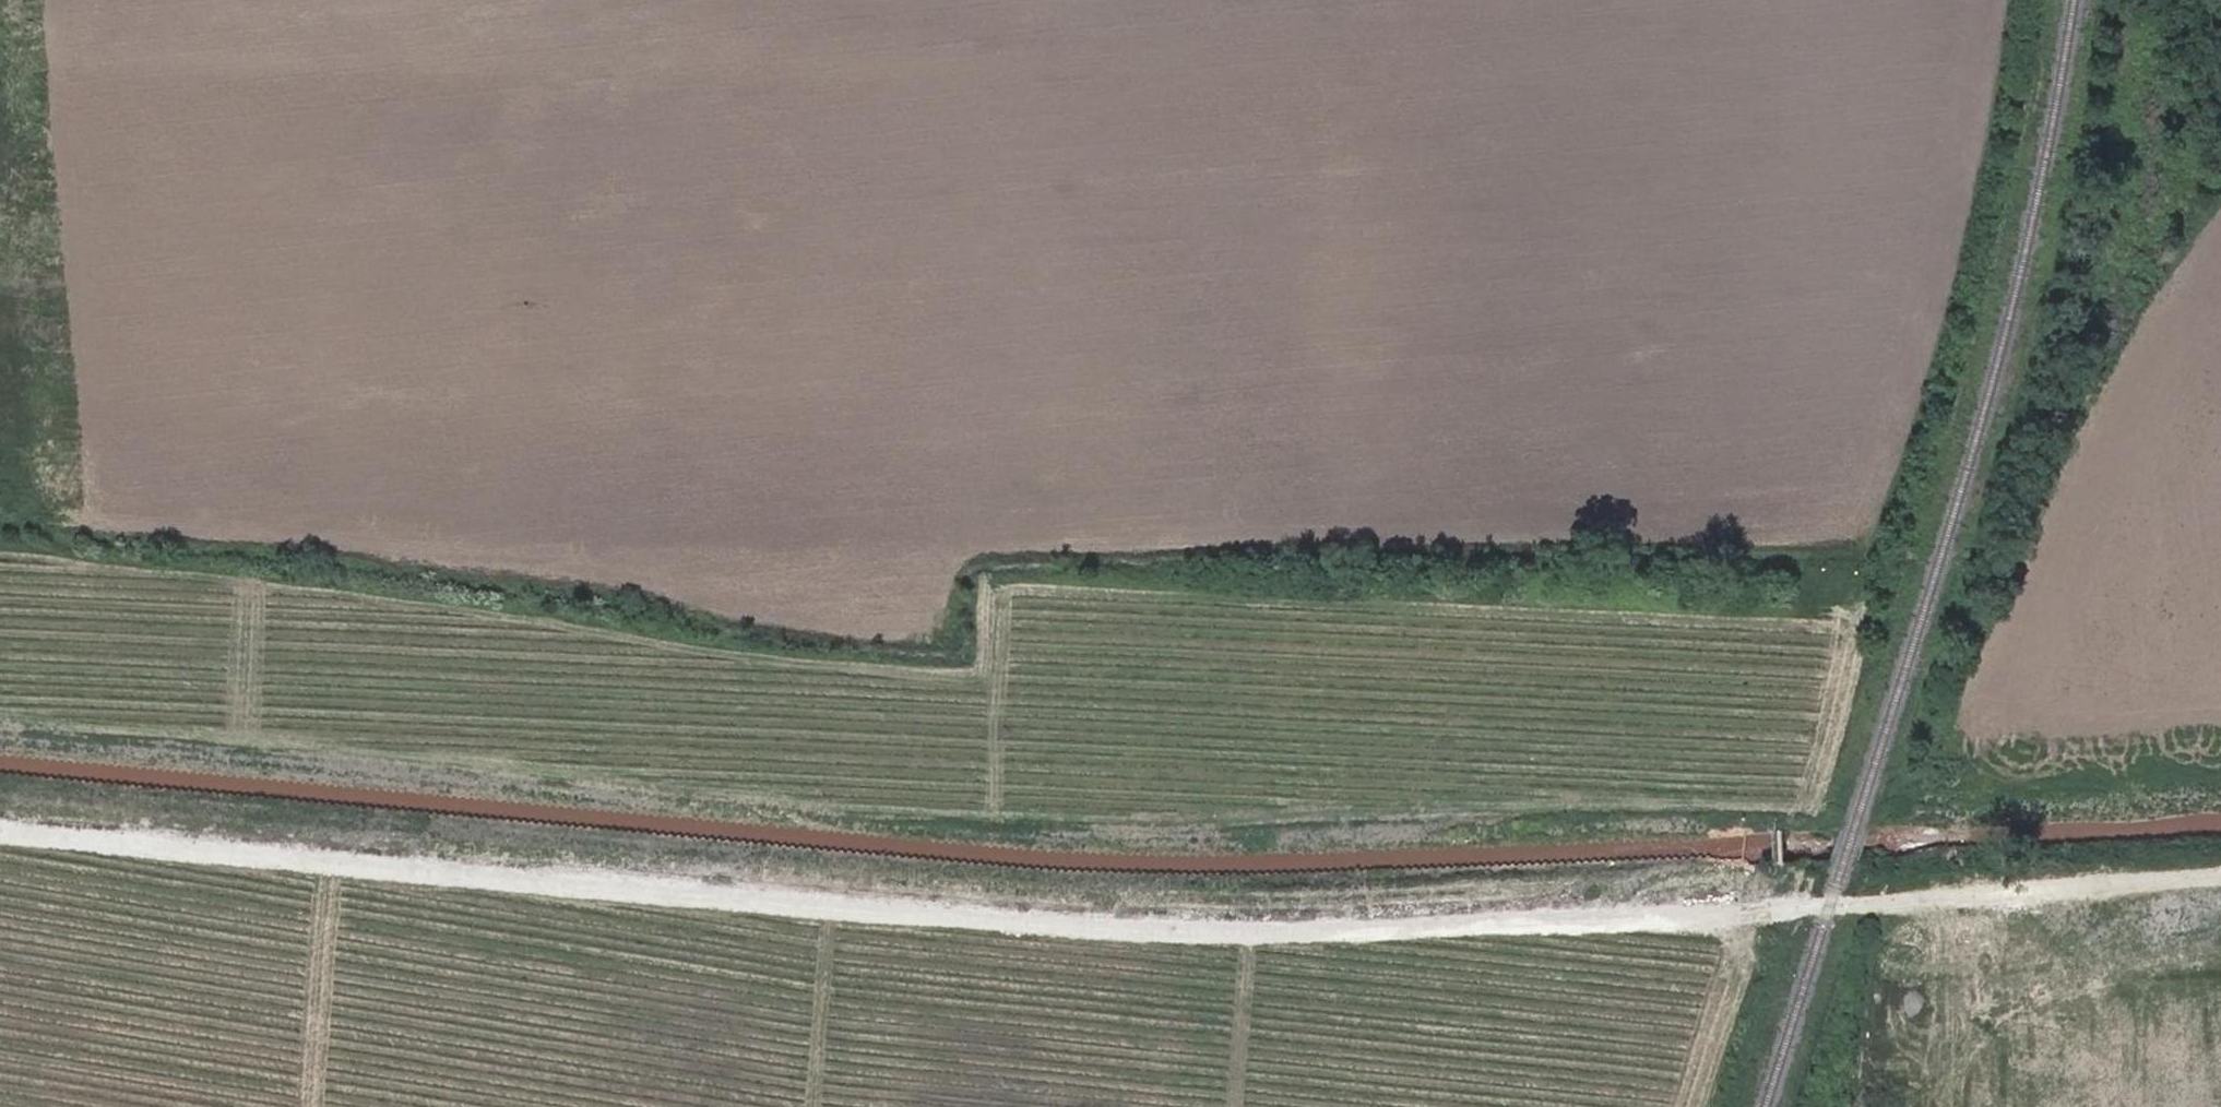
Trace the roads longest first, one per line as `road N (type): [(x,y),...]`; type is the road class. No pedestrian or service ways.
road 1 (track): [(2220,879),(1218,934),(0,834)]

